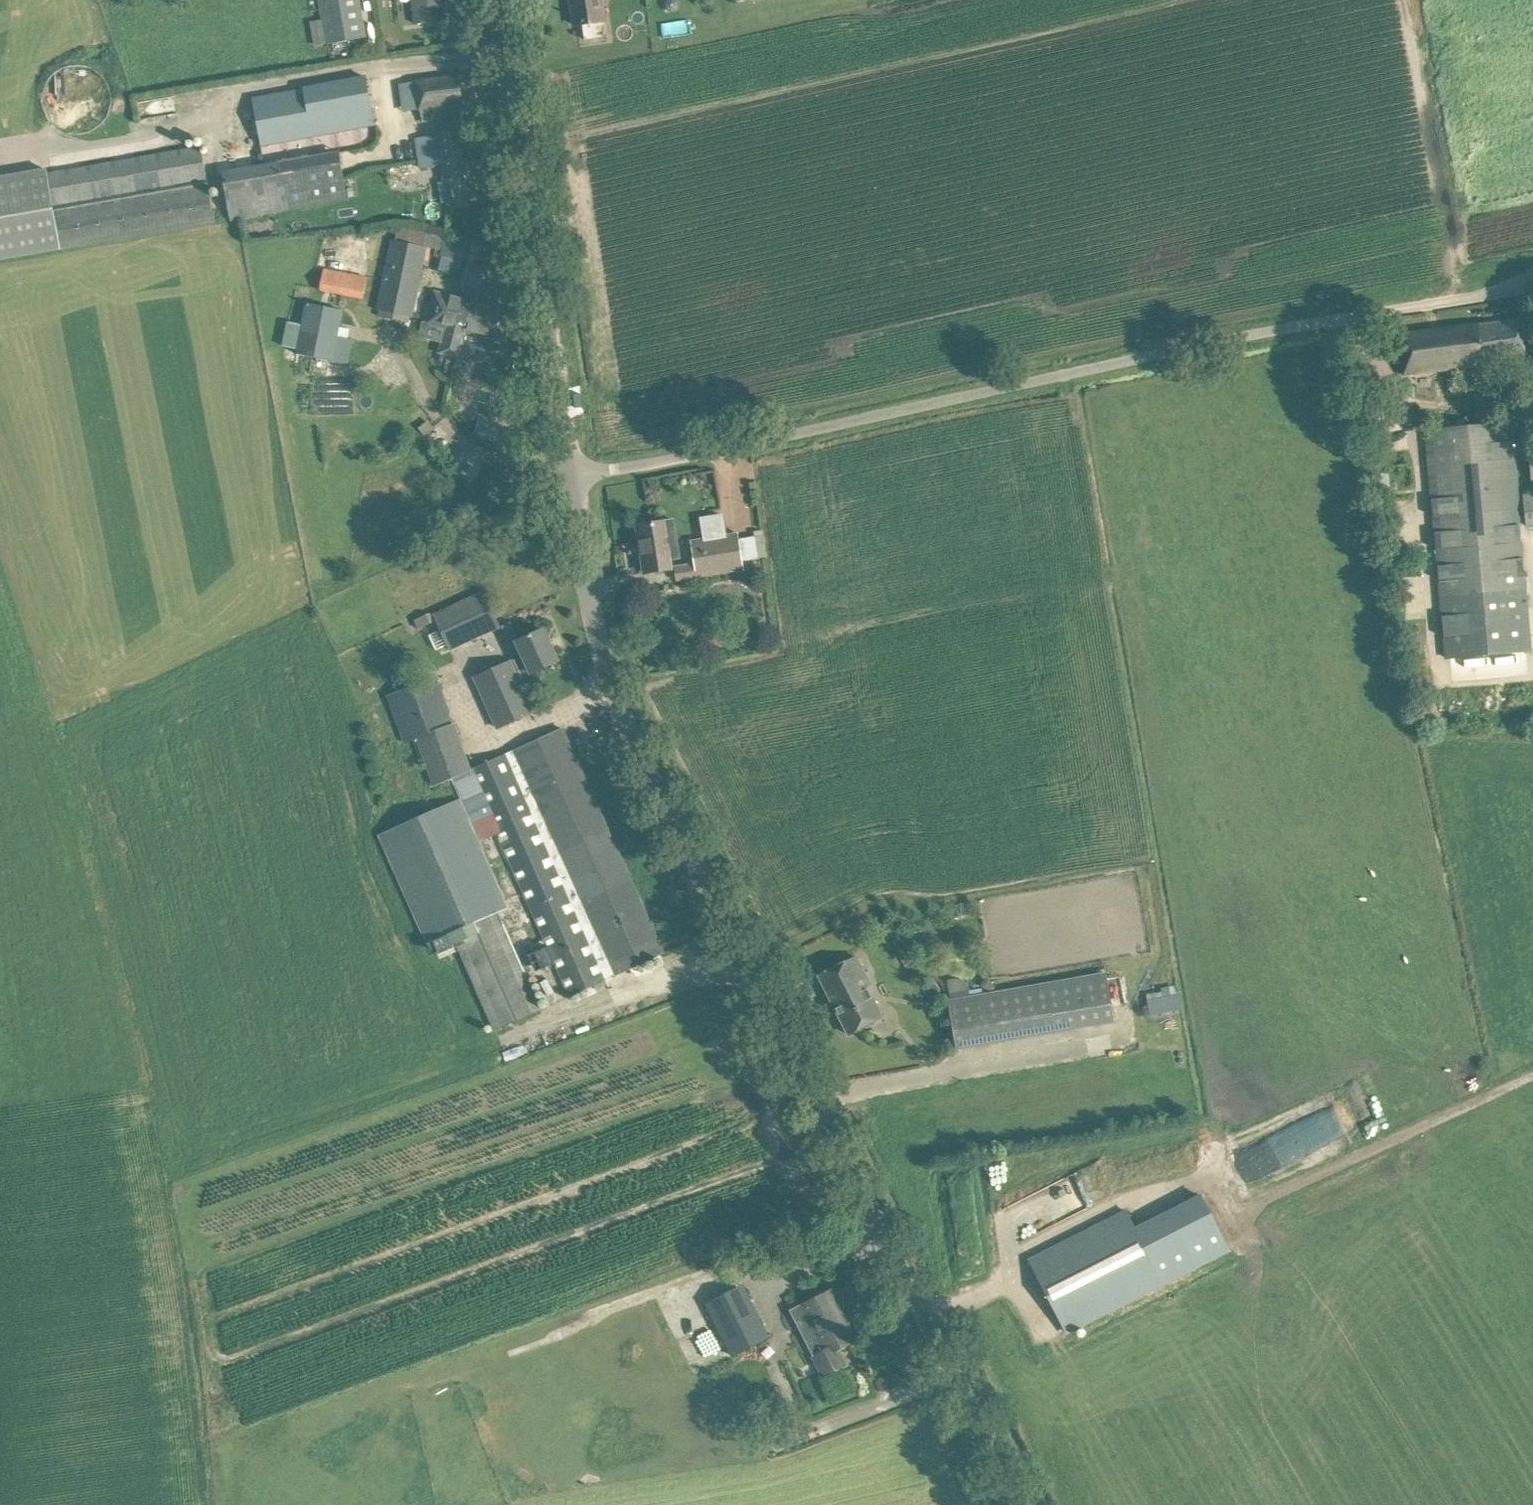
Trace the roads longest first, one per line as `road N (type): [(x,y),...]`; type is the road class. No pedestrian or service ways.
road 1 (unclassified): [(1021,1504),(641,755),(586,588),(569,477)]
road 2 (unclassified): [(569,477),(1230,338),(1505,291)]
road 3 (unclassified): [(569,477),(499,0)]

